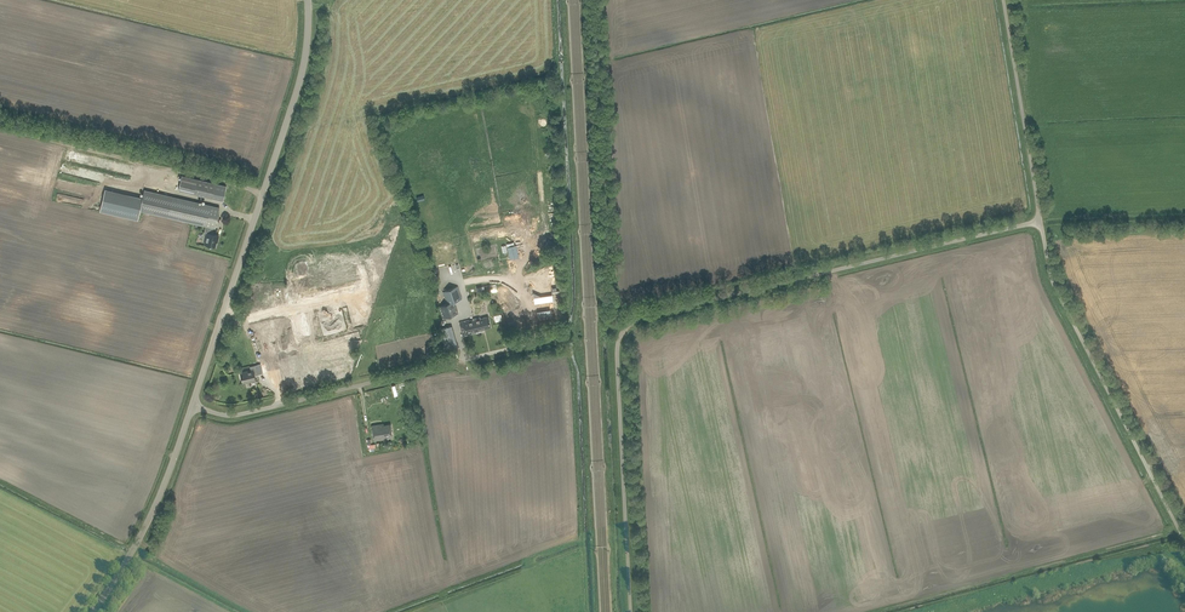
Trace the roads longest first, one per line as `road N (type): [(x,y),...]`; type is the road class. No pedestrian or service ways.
road 1 (unclassified): [(630,611),(618,354),(627,328),(649,315),(1041,221)]
road 2 (unclassified): [(193,403),(295,99),(308,0)]
road 3 (unclassified): [(1184,539),(1054,284),(1041,221)]
road 4 (unclassified): [(193,403),(240,415),(477,357)]
road 5 (track): [(264,192),(0,129)]
road 6 (unclassified): [(93,611),(143,534),(193,403)]
road 7 (unclassified): [(1041,221),(1004,0)]

